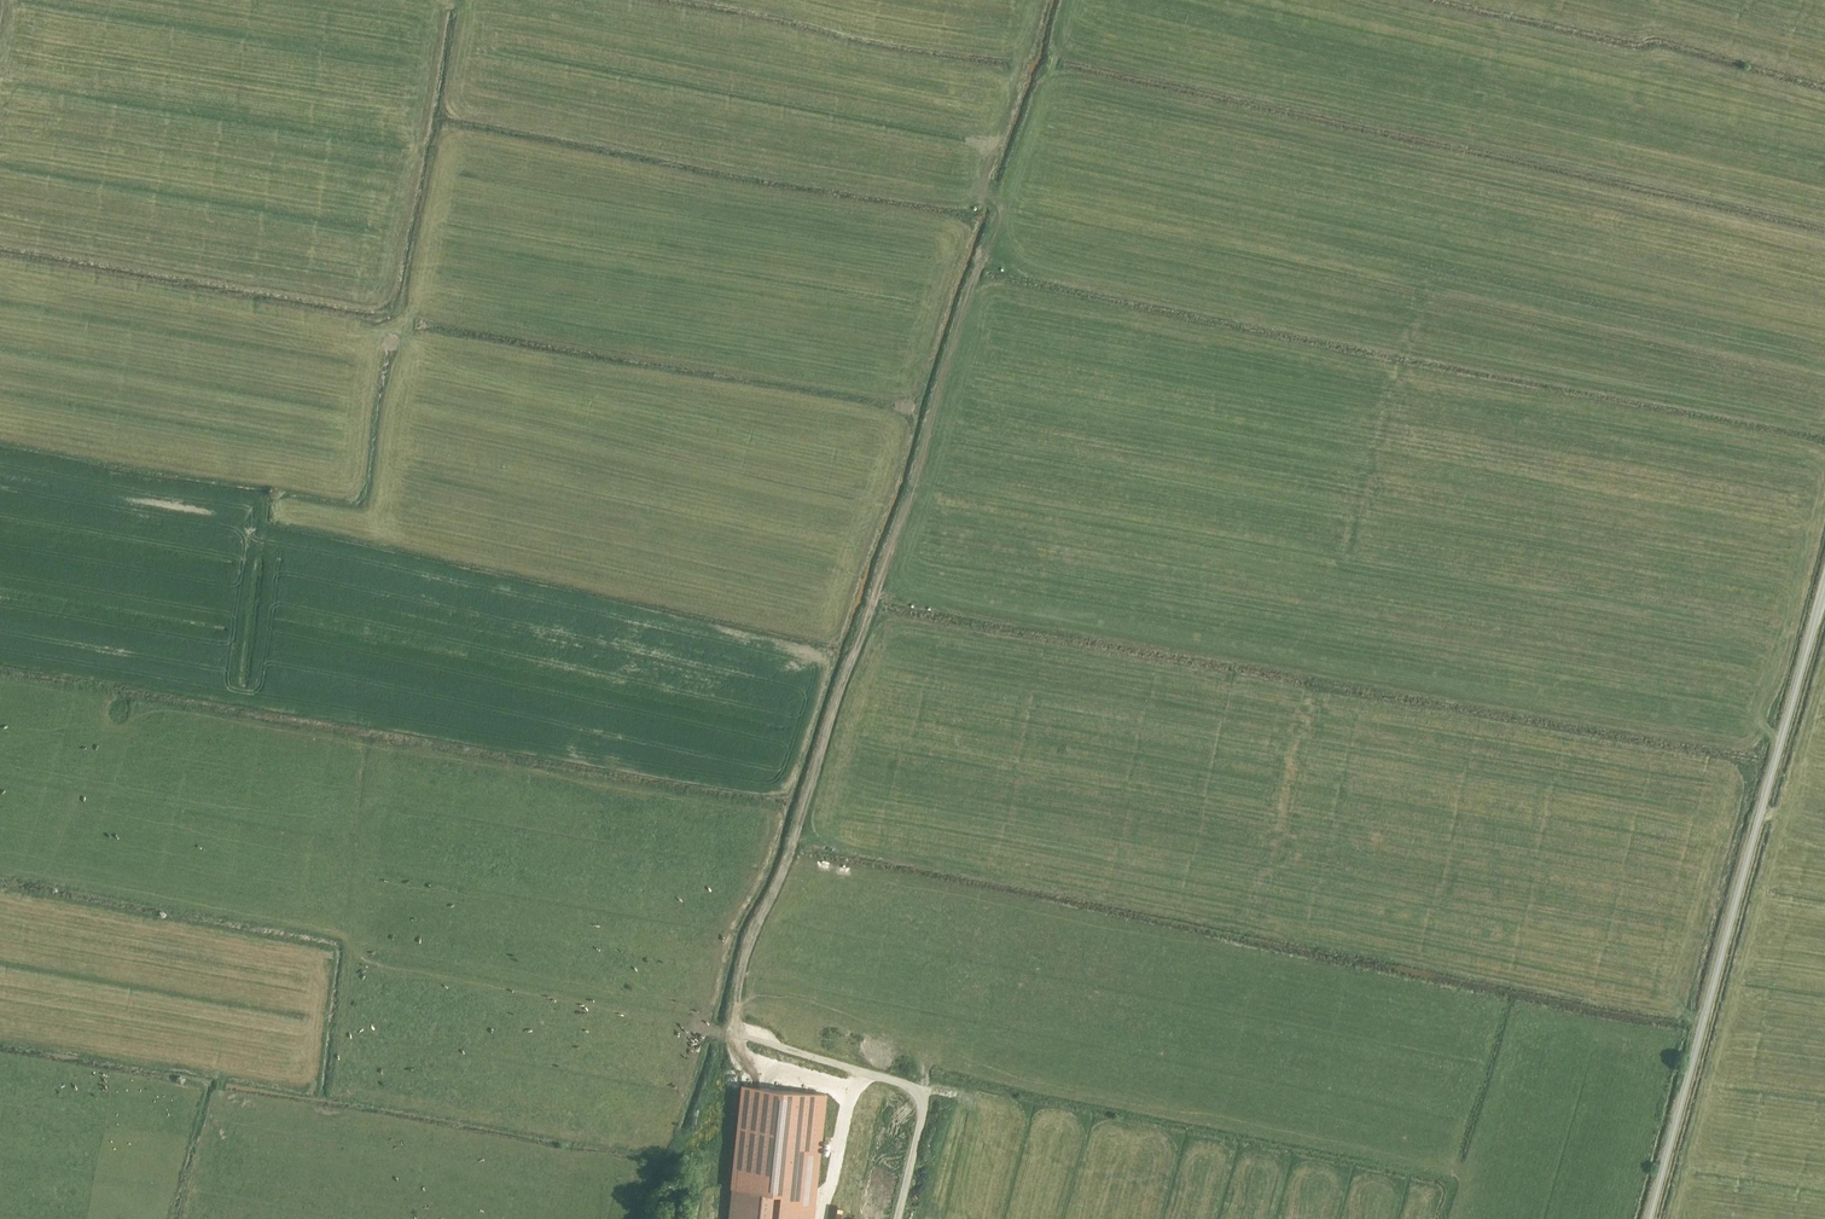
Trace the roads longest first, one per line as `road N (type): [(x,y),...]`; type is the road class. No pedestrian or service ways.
road 1 (track): [(896,1218),(926,1092),(743,1032),(735,1021),(754,928),(782,878),(971,290),(1001,223),(979,181)]
road 2 (unclassified): [(1648,1218),(1824,579)]

